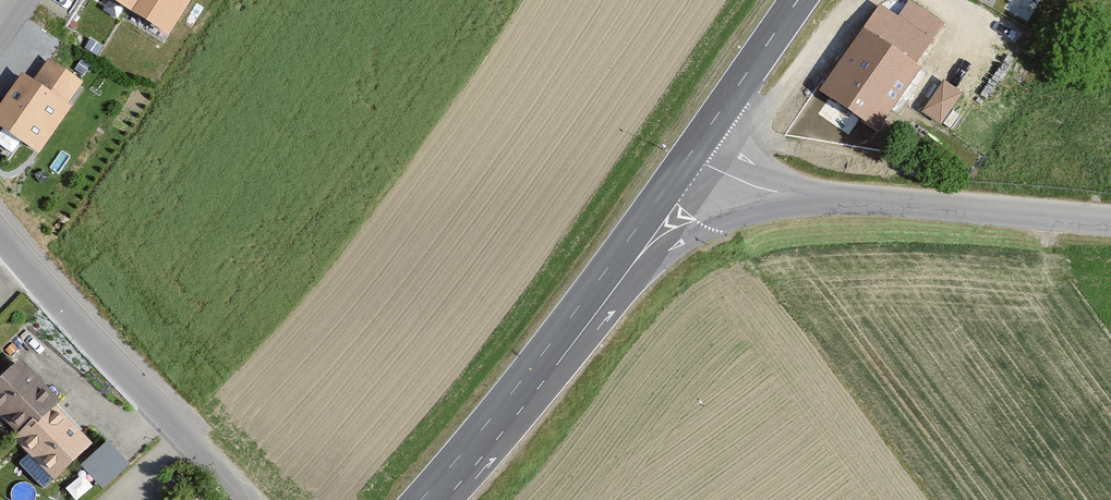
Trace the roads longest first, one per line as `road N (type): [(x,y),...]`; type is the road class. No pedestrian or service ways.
road 1 (unclassified): [(457,458),(544,390),(659,255),(706,226),(804,197)]
road 2 (secondary): [(457,458),(689,155)]
road 3 (residential): [(0,235),(260,499)]
road 4 (unclassified): [(1110,224),(804,197)]
road 5 (secondary): [(689,155),(797,0)]
road 6 (unclassified): [(804,197),(759,187),(689,155)]

